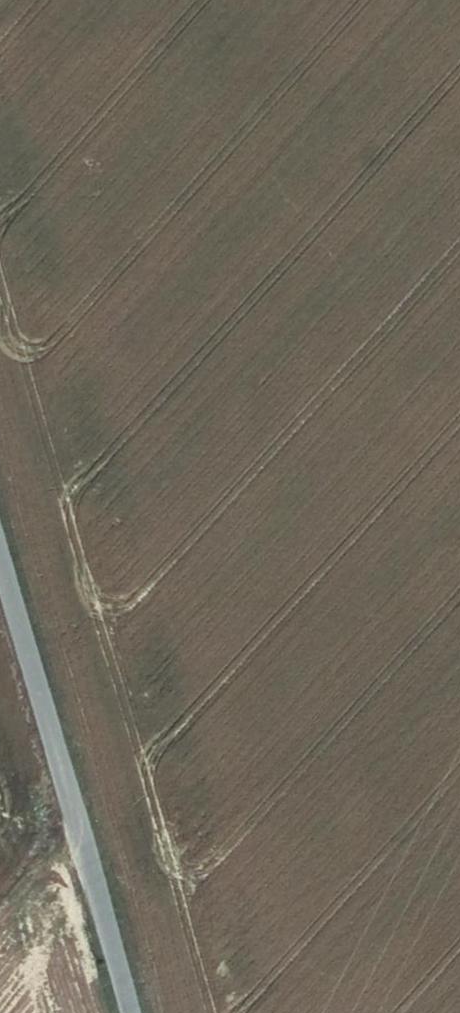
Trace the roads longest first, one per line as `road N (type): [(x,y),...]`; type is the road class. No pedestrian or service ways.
road 1 (tertiary): [(122,1012),(0,585)]

